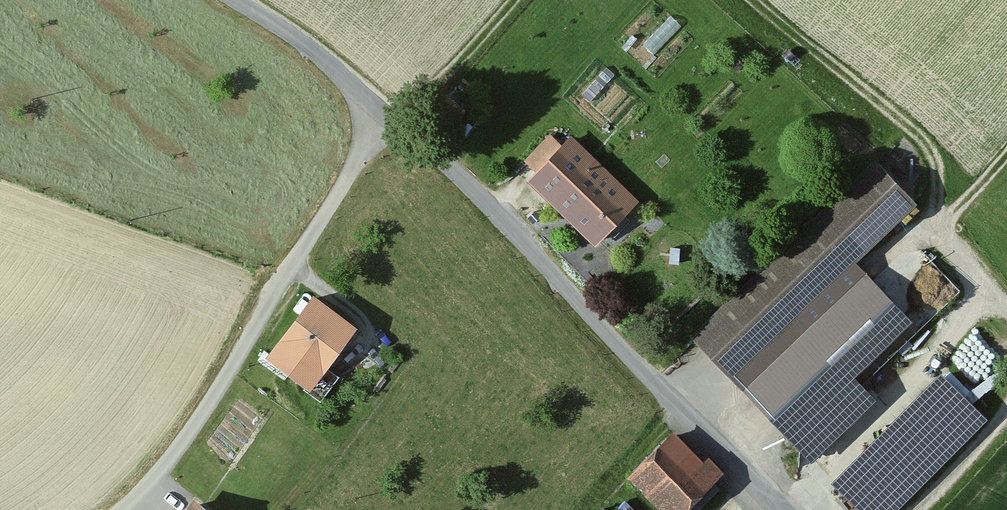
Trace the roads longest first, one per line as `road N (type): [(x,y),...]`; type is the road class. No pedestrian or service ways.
road 1 (tertiary): [(780,509),(461,176),(307,46),(237,0)]
road 2 (track): [(753,0),(926,145),(941,229),(1006,154)]
road 3 (track): [(387,115),(456,63),(512,0)]

